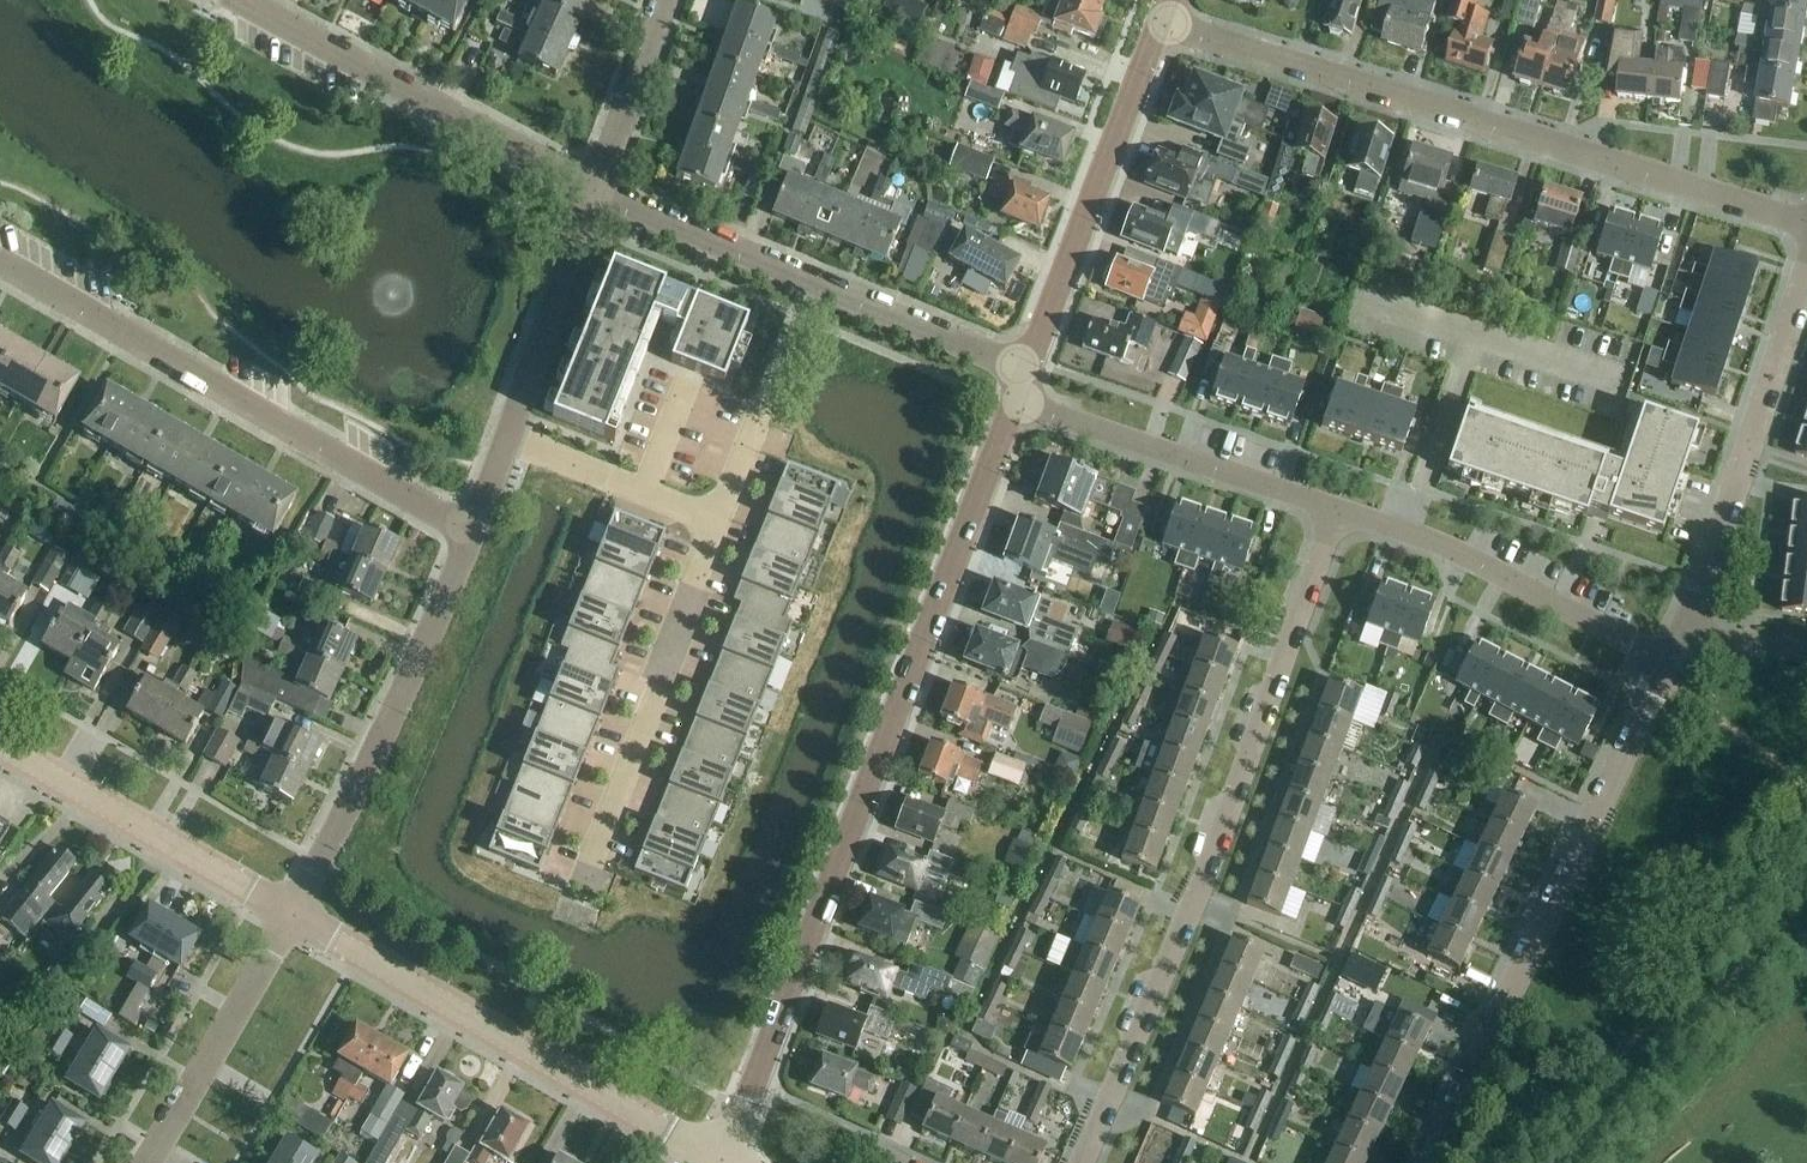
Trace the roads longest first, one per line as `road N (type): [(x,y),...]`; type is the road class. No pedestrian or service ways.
road 1 (tertiary): [(724,1162),(1015,402)]
road 2 (residential): [(1086,1162),(1250,757),(1336,510)]
road 3 (residential): [(1159,21),(1806,230)]
road 4 (residential): [(1668,663),(1426,1162)]
road 5 (residential): [(0,263),(473,531)]
road 6 (unclassified): [(720,1162),(291,912)]
road 7 (residential): [(1027,371),(597,193)]
road 8 (residential): [(473,531),(291,912)]
road 9 (residential): [(597,193),(231,0)]
road 10 (residential): [(718,520),(581,885)]
road 11 (residential): [(1806,273),(1685,634)]
road 12 (tertiary): [(1027,371),(1159,21)]
road 13 (residential): [(1668,663),(1454,548),(1336,510)]
road 14 (residential): [(1336,510),(1015,402)]
road 15 (unclassified): [(291,912),(0,748)]
road 16 (residential): [(291,912),(146,1162)]
road 17 (residential): [(597,193),(507,436)]
road 18 (residential): [(507,436),(718,520)]
road 19 (residential): [(665,0),(597,193)]
road 20 (residential): [(1806,646),(1685,634)]

